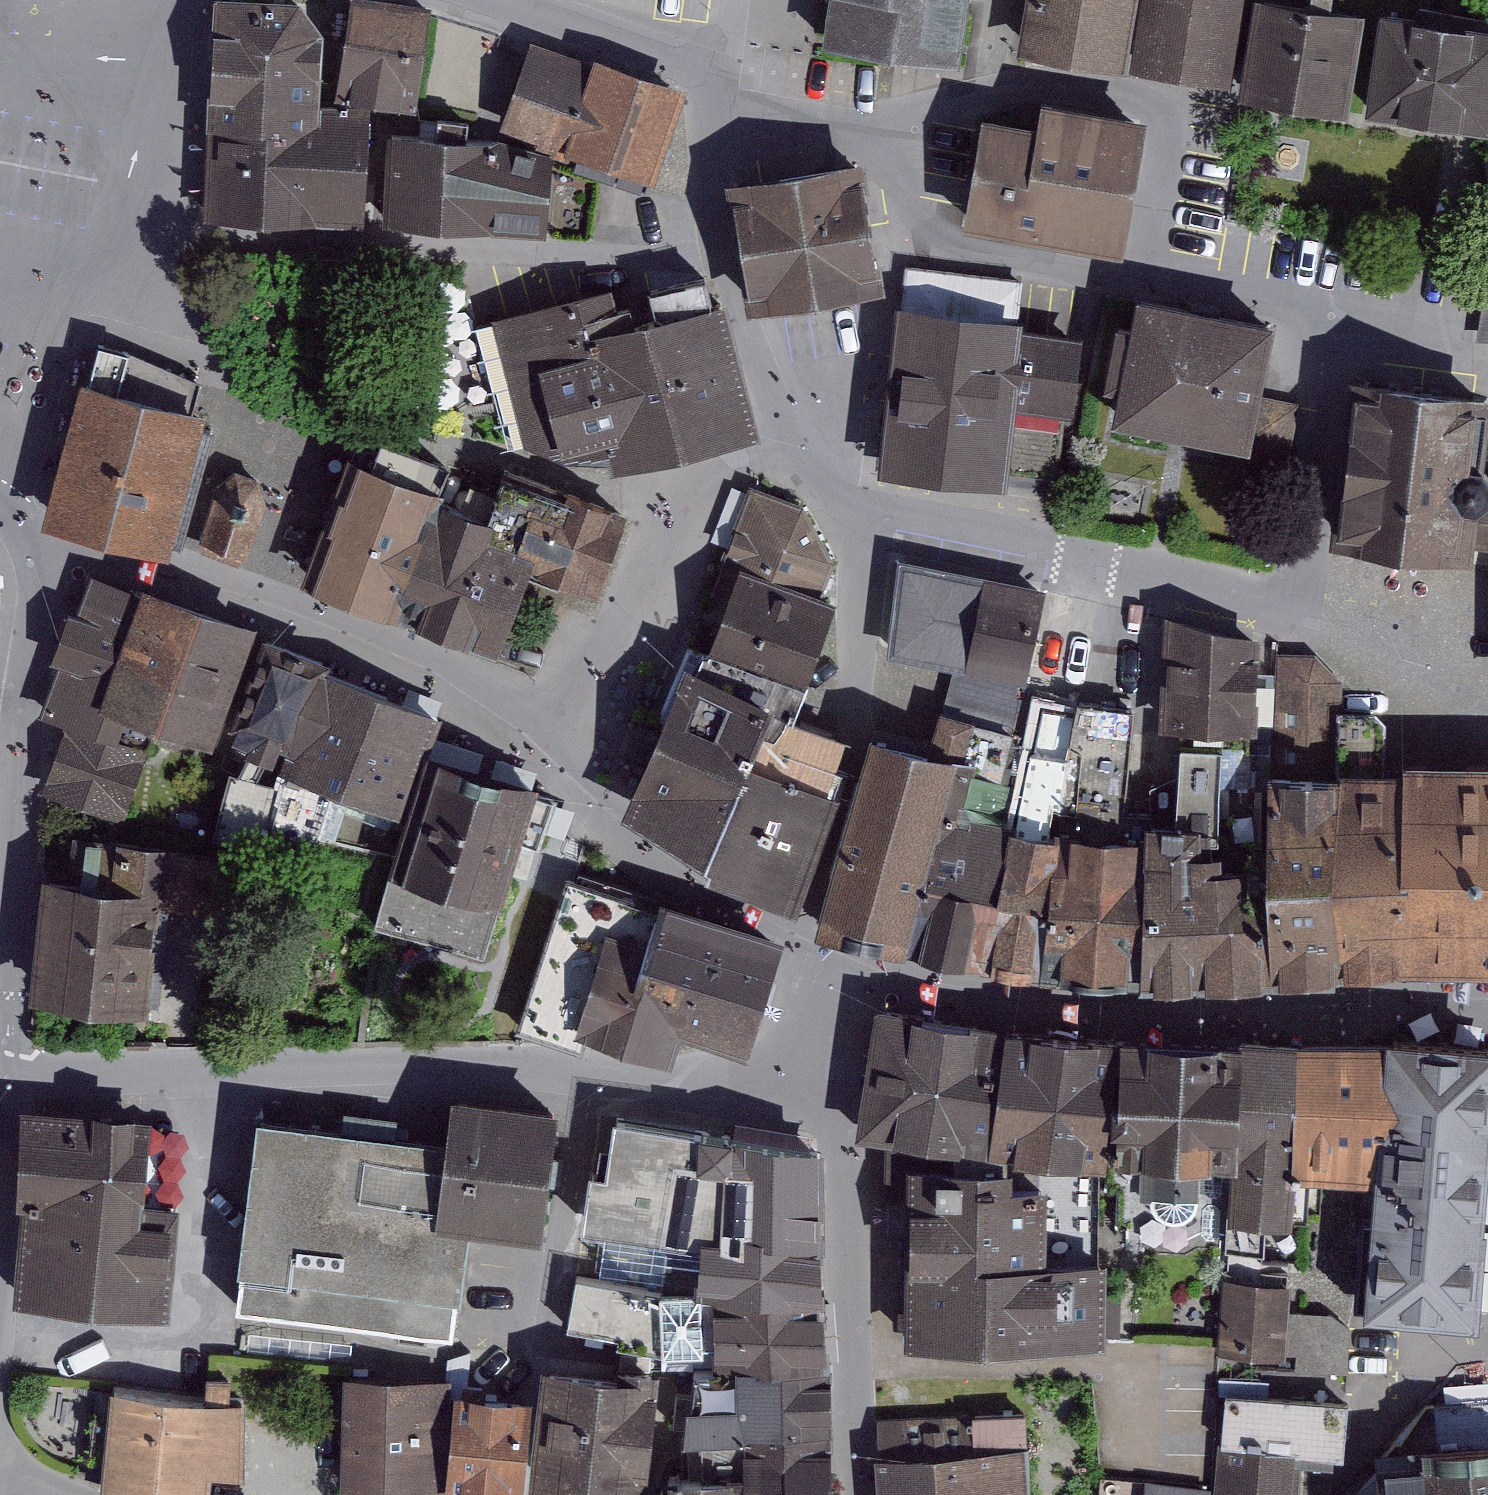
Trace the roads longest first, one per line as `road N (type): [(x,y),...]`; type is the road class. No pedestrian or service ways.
road 1 (residential): [(795,458),(855,503),(1354,604),(1375,701),(1487,715)]
road 2 (residential): [(734,266),(101,221)]
road 3 (residential): [(34,547),(7,998),(13,1072)]
road 4 (residential): [(690,497),(536,469),(238,376)]
road 5 (residential): [(501,0),(723,72),(717,192),(734,266)]
road 6 (residential): [(690,497),(606,669),(530,740)]
road 7 (residential): [(183,0),(101,221)]
road 8 (residential): [(734,266),(795,458)]
road 9 (residential): [(202,1075),(13,1072)]
road 10 (residential): [(13,1072),(0,1254)]

